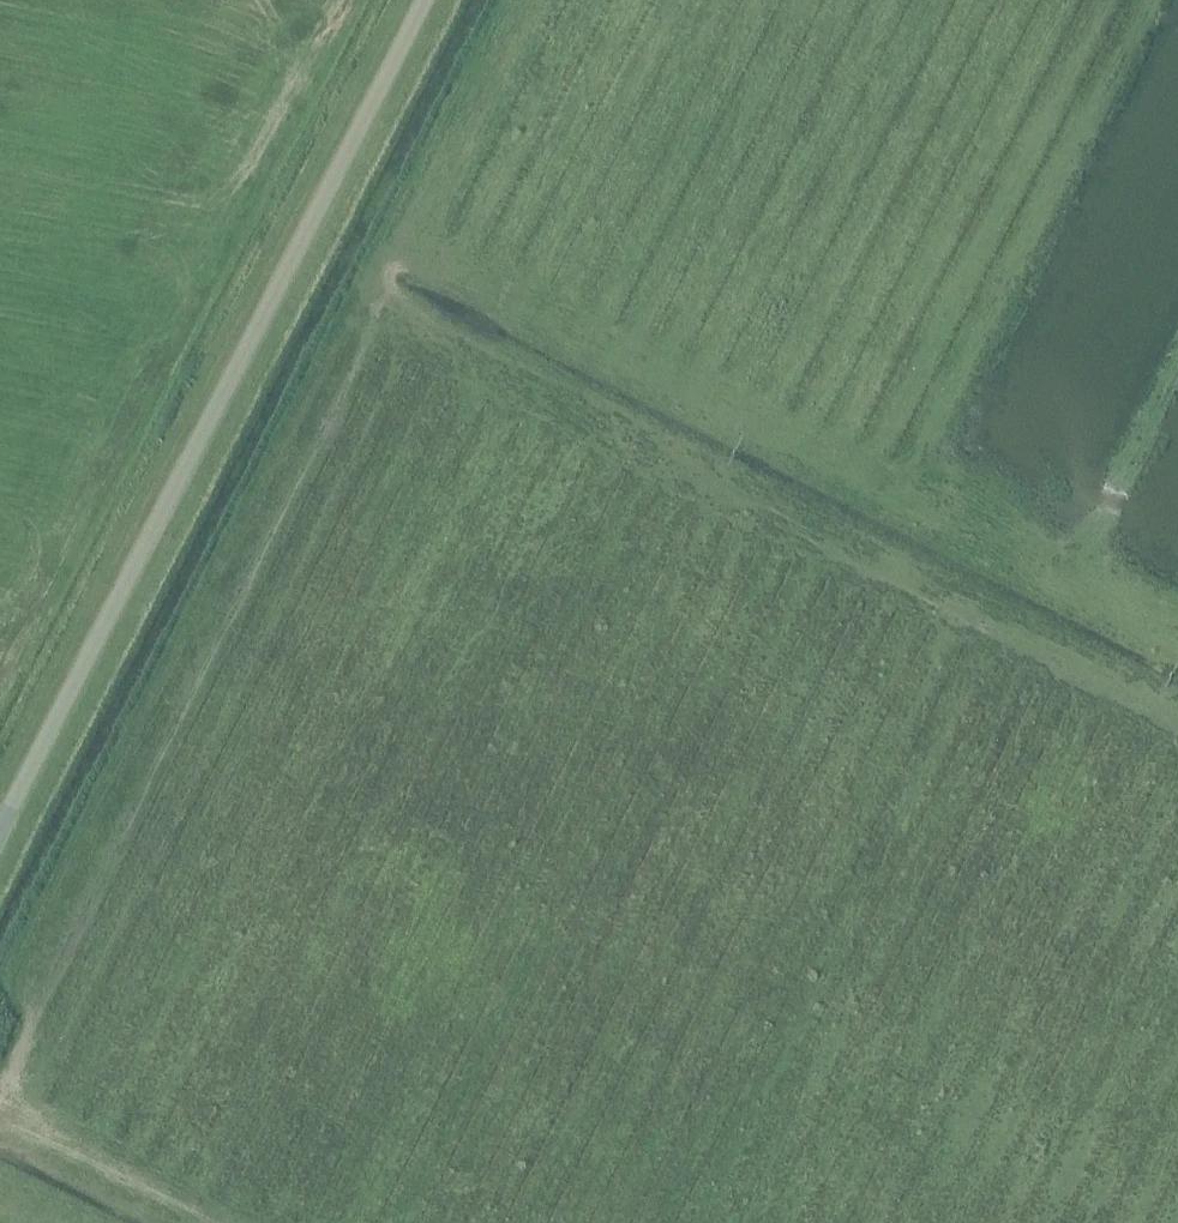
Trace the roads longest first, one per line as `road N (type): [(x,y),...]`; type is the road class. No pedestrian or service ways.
road 1 (unclassified): [(0,829),(425,0)]

